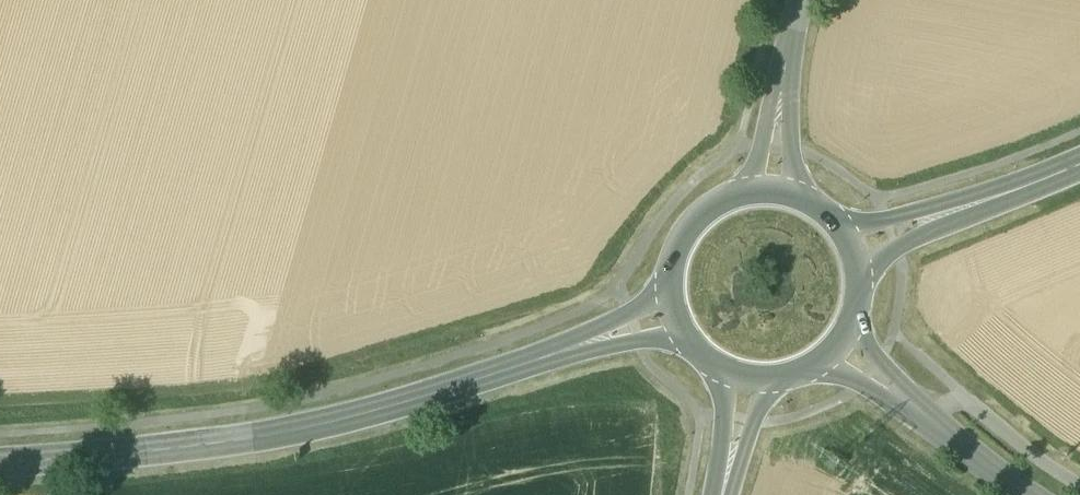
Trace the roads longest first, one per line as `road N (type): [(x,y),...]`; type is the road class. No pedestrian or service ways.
road 1 (tertiary): [(0,464),(308,429),(675,315)]
road 2 (track): [(0,412),(95,407),(359,357),(517,312),(588,279)]
road 3 (secondary): [(1079,161),(850,249)]
road 4 (unclassified): [(839,341),(944,439),(1028,494)]
road 5 (unclassified): [(768,193),(797,0)]
road 6 (secondary): [(768,193),(711,209),(689,230),(671,286),(675,315)]
road 7 (secondary): [(743,377),(719,494)]

